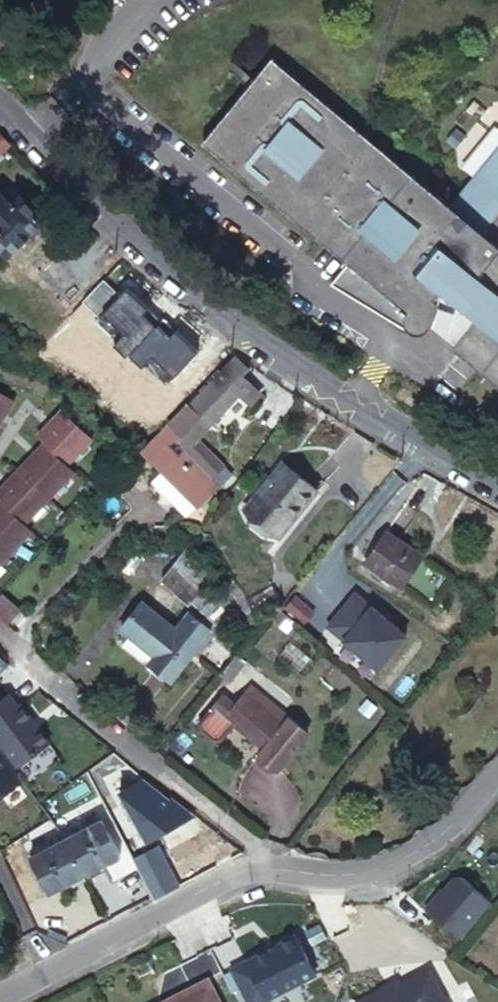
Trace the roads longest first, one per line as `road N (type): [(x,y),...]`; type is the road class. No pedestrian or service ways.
road 1 (residential): [(497,496),(180,289),(95,216),(0,100)]
road 2 (residential): [(10,648),(287,869)]
road 3 (residential): [(0,990),(219,877),(255,866),(287,869)]
road 4 (residential): [(287,869),(324,877),(398,861),(437,841),(497,769)]

